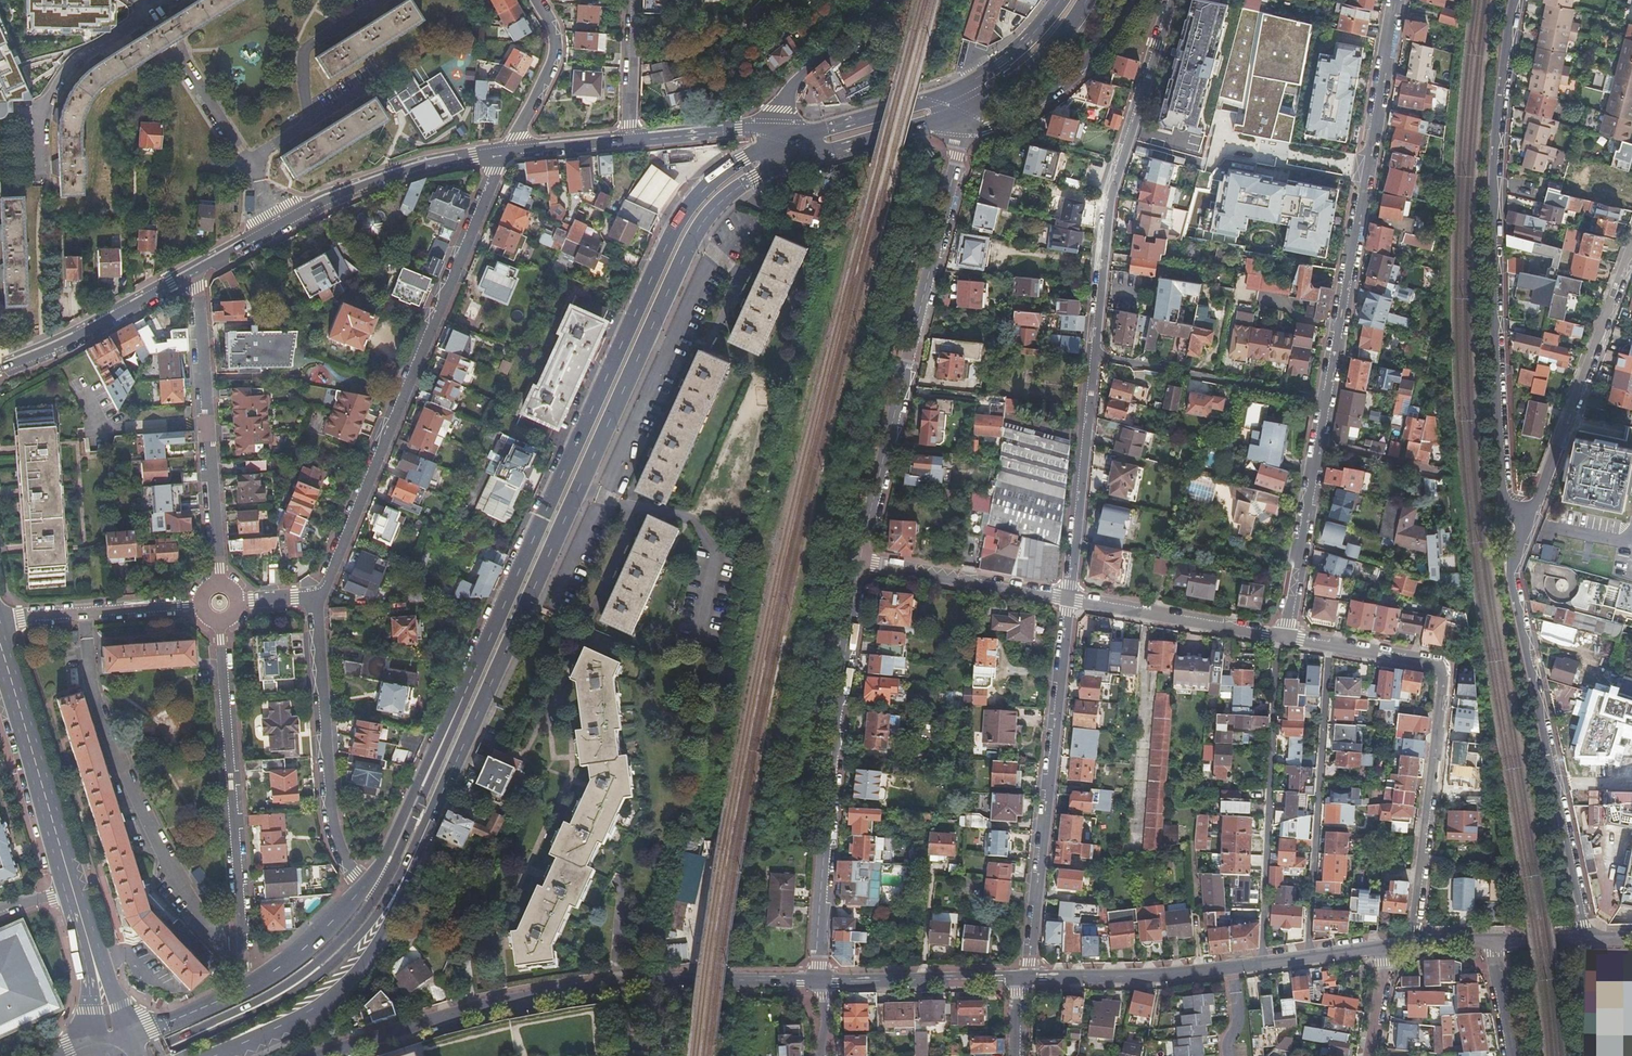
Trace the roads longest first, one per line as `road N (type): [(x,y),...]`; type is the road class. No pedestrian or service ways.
road 1 (primary): [(465,746),(695,237),(733,191),(790,163)]
road 2 (primary): [(781,142),(709,184),(673,231),(453,719)]
road 3 (residential): [(1069,599),(1109,201),(1172,0)]
road 4 (residential): [(1516,536),(1503,501),(1490,245),(1512,0)]
road 5 (secondary): [(822,981),(652,979),(569,989),(444,1015),(321,1055)]
road 6 (residential): [(317,600),(507,151)]
road 7 (residential): [(964,115),(860,562)]
road 8 (primary): [(160,1055),(294,992),(336,959),(367,927),(465,746)]
road 9 (residential): [(1396,0),(1318,442)]
road 10 (residential): [(1285,636),(1441,671),(1414,942)]
road 11 (residential): [(860,562),(835,721),(822,981)]
road 12 (primary): [(221,1055),(313,1012),(346,985),(399,898),(465,746)]
road 13 (residential): [(1587,938),(1512,581),(1516,536)]
road 14 (residential): [(1025,978),(1069,599)]
road 15 (residential): [(221,626),(250,986)]
road 16 (residential): [(198,270),(328,198),(420,166),(507,151)]
road 17 (primary): [(391,870),(364,915),(290,983),(139,1055)]
road 18 (residential): [(1631,244),(1530,520),(1516,536)]
road 19 (residential): [(198,270),(221,581)]
road 20 (residential): [(365,887),(348,865),(332,808),(317,600)]
road 21 (secondary): [(0,645),(74,888)]
road 22 (residential): [(0,370),(198,270)]
road 23 (residential): [(1130,0),(1102,45),(1034,106),(988,127),(964,115)]
road 24 (residential): [(1285,636),(1069,599)]
road 25 (residential): [(1069,599),(860,562)]
road 26 (secondary): [(1232,967),(1025,978)]
road 27 (secondary): [(1025,978),(822,981)]
road 28 (residential): [(1318,442),(1285,636)]
road 29 (residential): [(0,618),(195,604)]
road 30 (primary): [(453,719),(365,887)]
road 31 (primary): [(790,163),(964,115)]
road 32 (primary): [(951,92),(781,142)]
road 33 (primary): [(964,115),(1044,56),(1087,0)]
road 34 (residential): [(507,151),(553,60),(554,39),(537,0)]
road 35 (residential): [(774,125),(794,83),(878,0)]
road 36 (primary): [(453,719),(391,870)]
road 37 (secondary): [(1386,946),(1232,967)]
road 38 (primary): [(365,887),(316,939),(250,986)]
road 39 (primary): [(1060,0),(1011,54),(951,92)]
road 40 (residential): [(632,138),(774,125)]
road 41 (residential): [(634,0),(632,138)]
road 42 (primary): [(250,986),(126,1039)]
road 43 (residential): [(1318,442),(1445,471)]
road 44 (residential): [(507,151),(632,138)]

